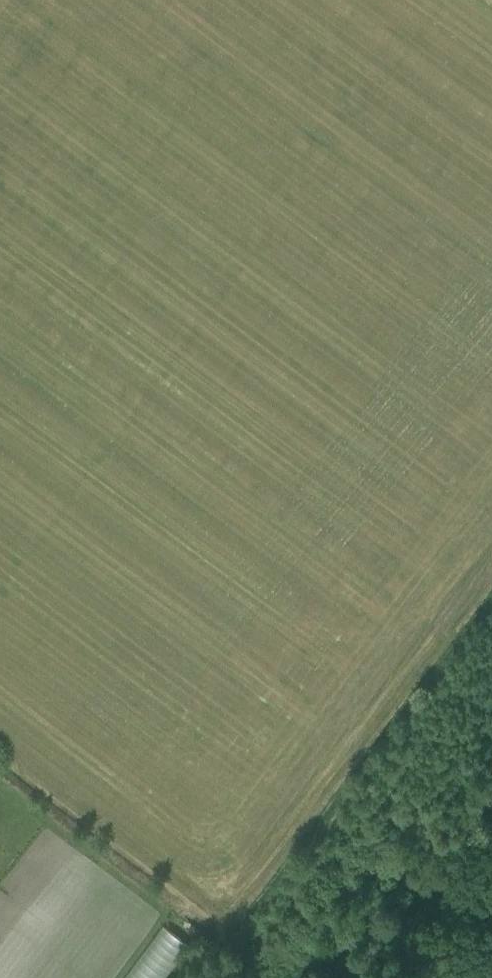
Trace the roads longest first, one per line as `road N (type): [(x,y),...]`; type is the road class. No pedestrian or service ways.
road 1 (track): [(364,977),(491,797)]

